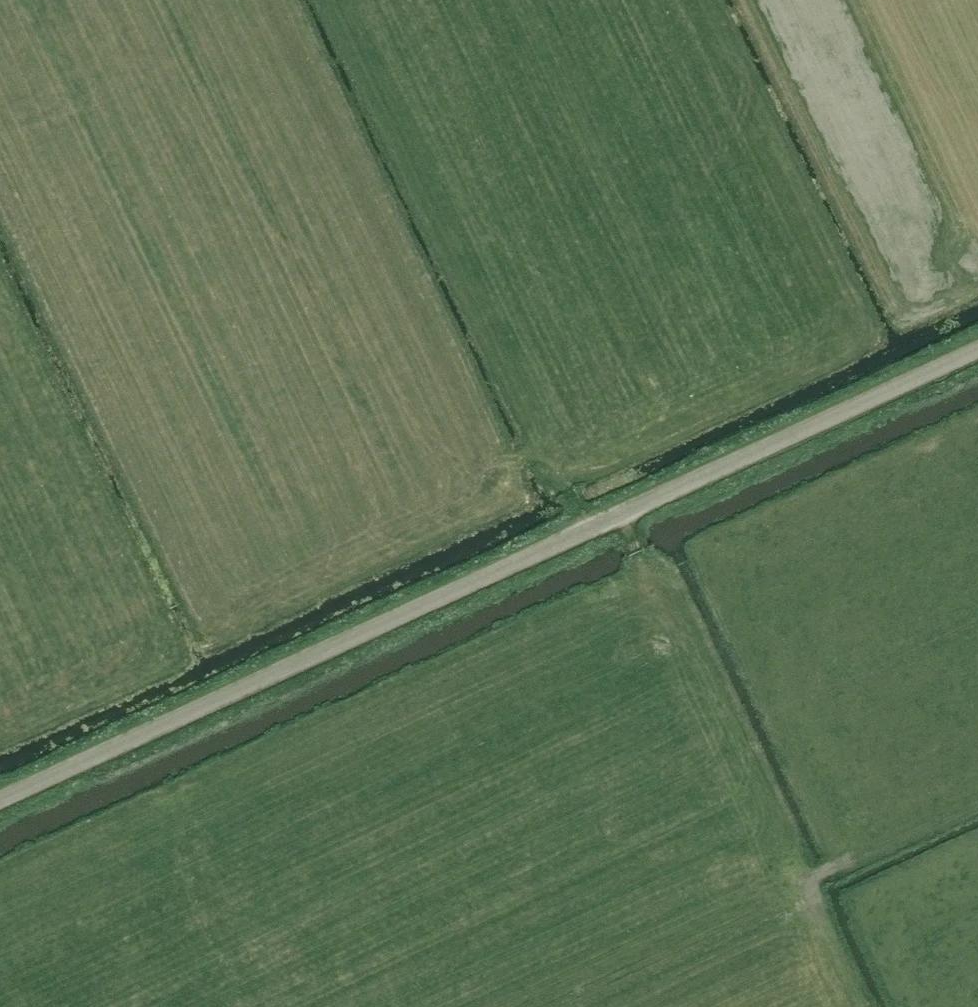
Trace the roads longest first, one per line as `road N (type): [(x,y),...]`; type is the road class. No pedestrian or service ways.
road 1 (unclassified): [(0,801),(977,346)]

